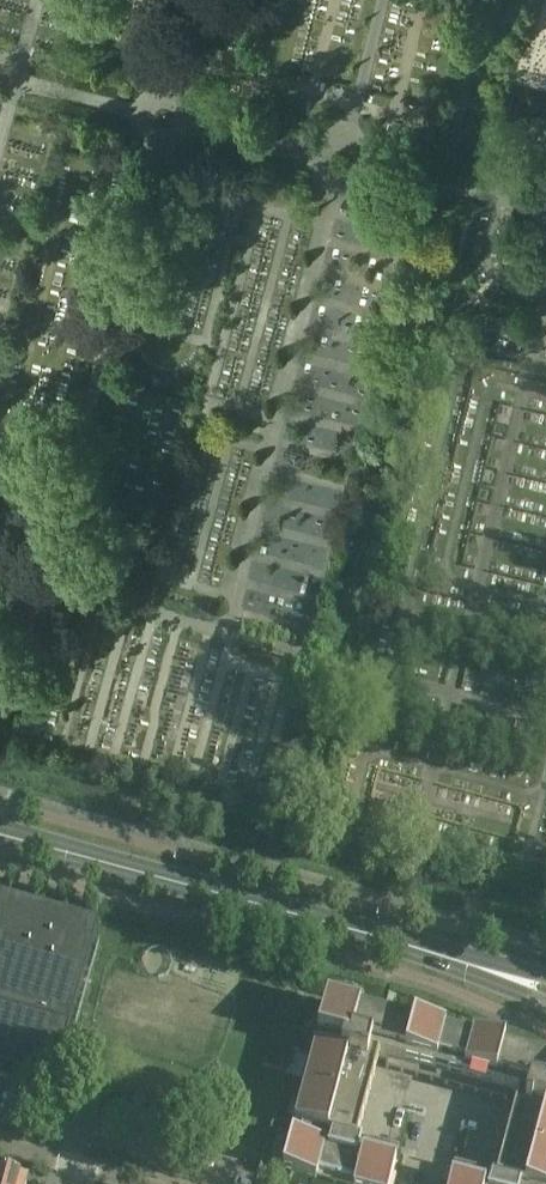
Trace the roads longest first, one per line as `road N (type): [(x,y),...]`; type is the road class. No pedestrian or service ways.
road 1 (tertiary): [(365,934),(0,833)]
road 2 (tertiary): [(365,934),(545,1008)]
road 3 (tertiary): [(545,976),(365,934)]

